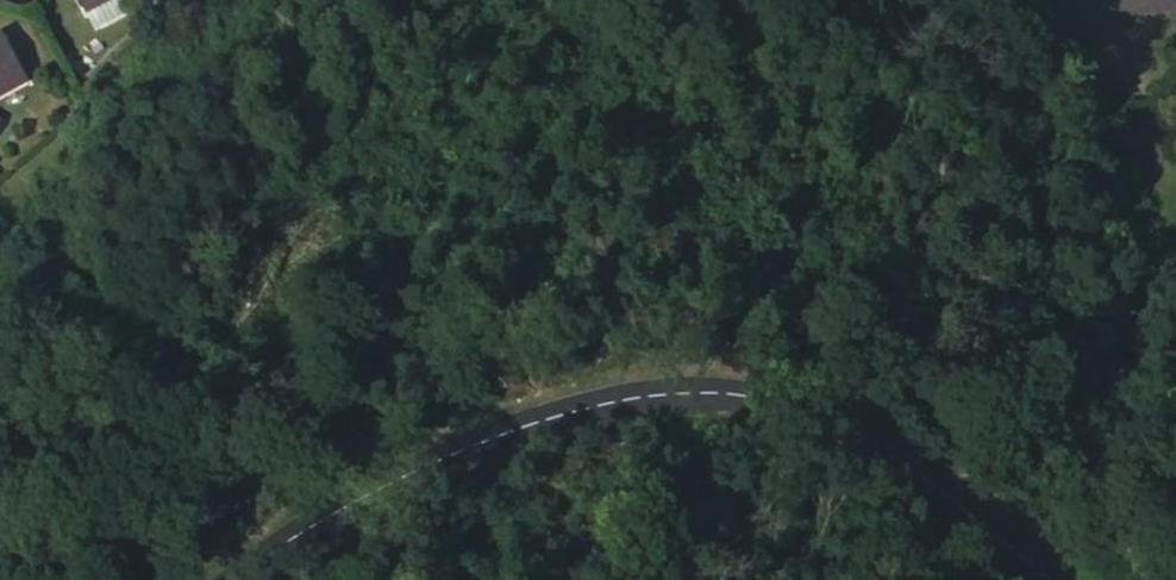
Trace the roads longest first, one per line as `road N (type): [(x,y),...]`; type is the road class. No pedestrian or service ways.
road 1 (tertiary): [(237,579),(288,538),(455,454),(593,405),(707,382),(784,395),(900,454),(1053,579)]

